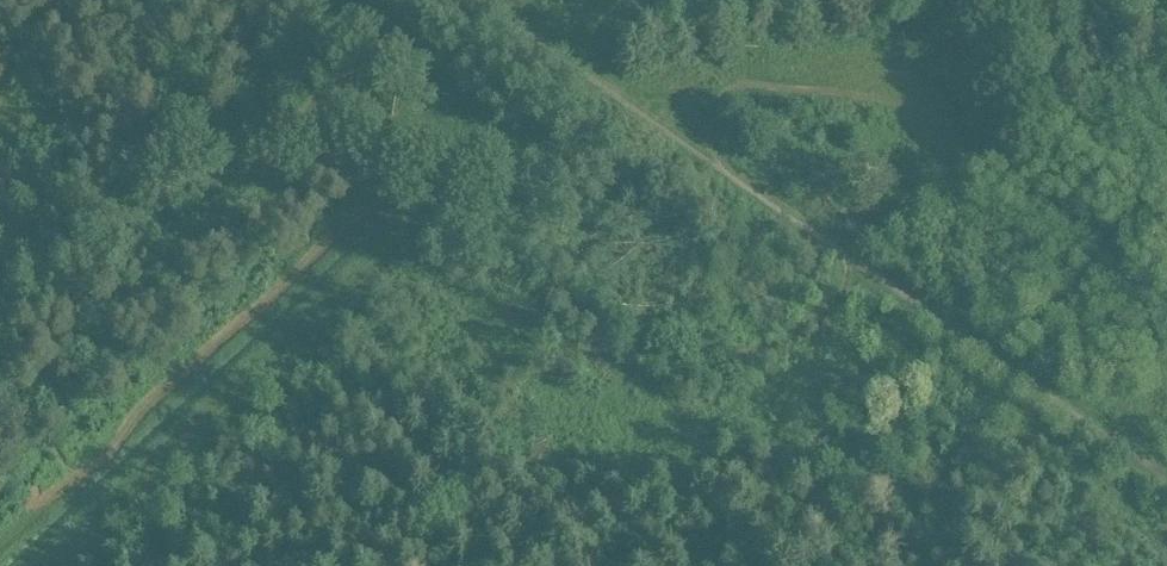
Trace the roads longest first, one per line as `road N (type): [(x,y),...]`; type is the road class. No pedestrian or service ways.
road 1 (track): [(440,193),(33,565)]
road 2 (track): [(80,469),(375,202)]
road 3 (track): [(1128,227),(992,356)]

